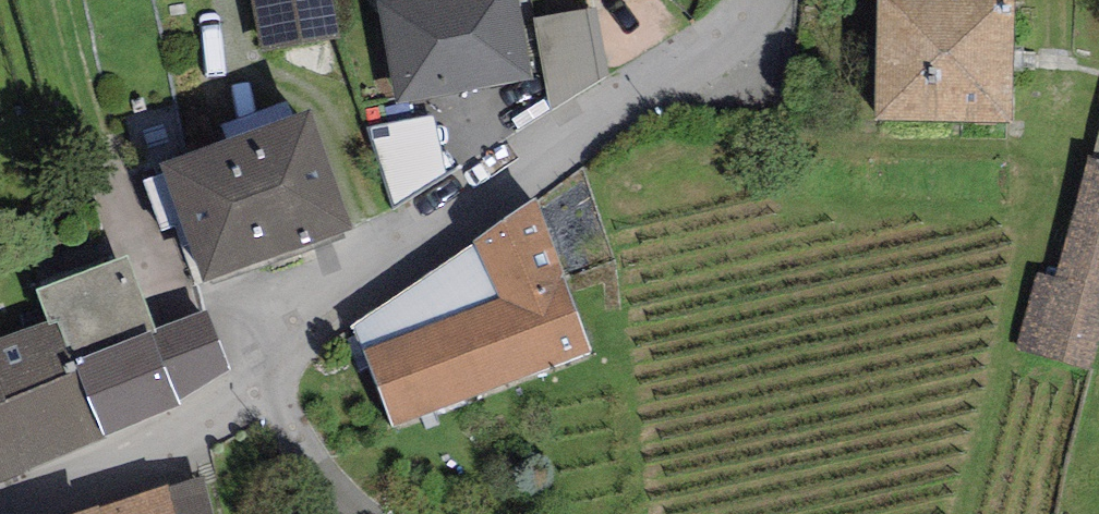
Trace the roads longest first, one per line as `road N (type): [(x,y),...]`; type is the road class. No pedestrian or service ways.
road 1 (residential): [(758,0),(724,37),(331,292),(300,324),(265,387),(126,462),(0,511)]

